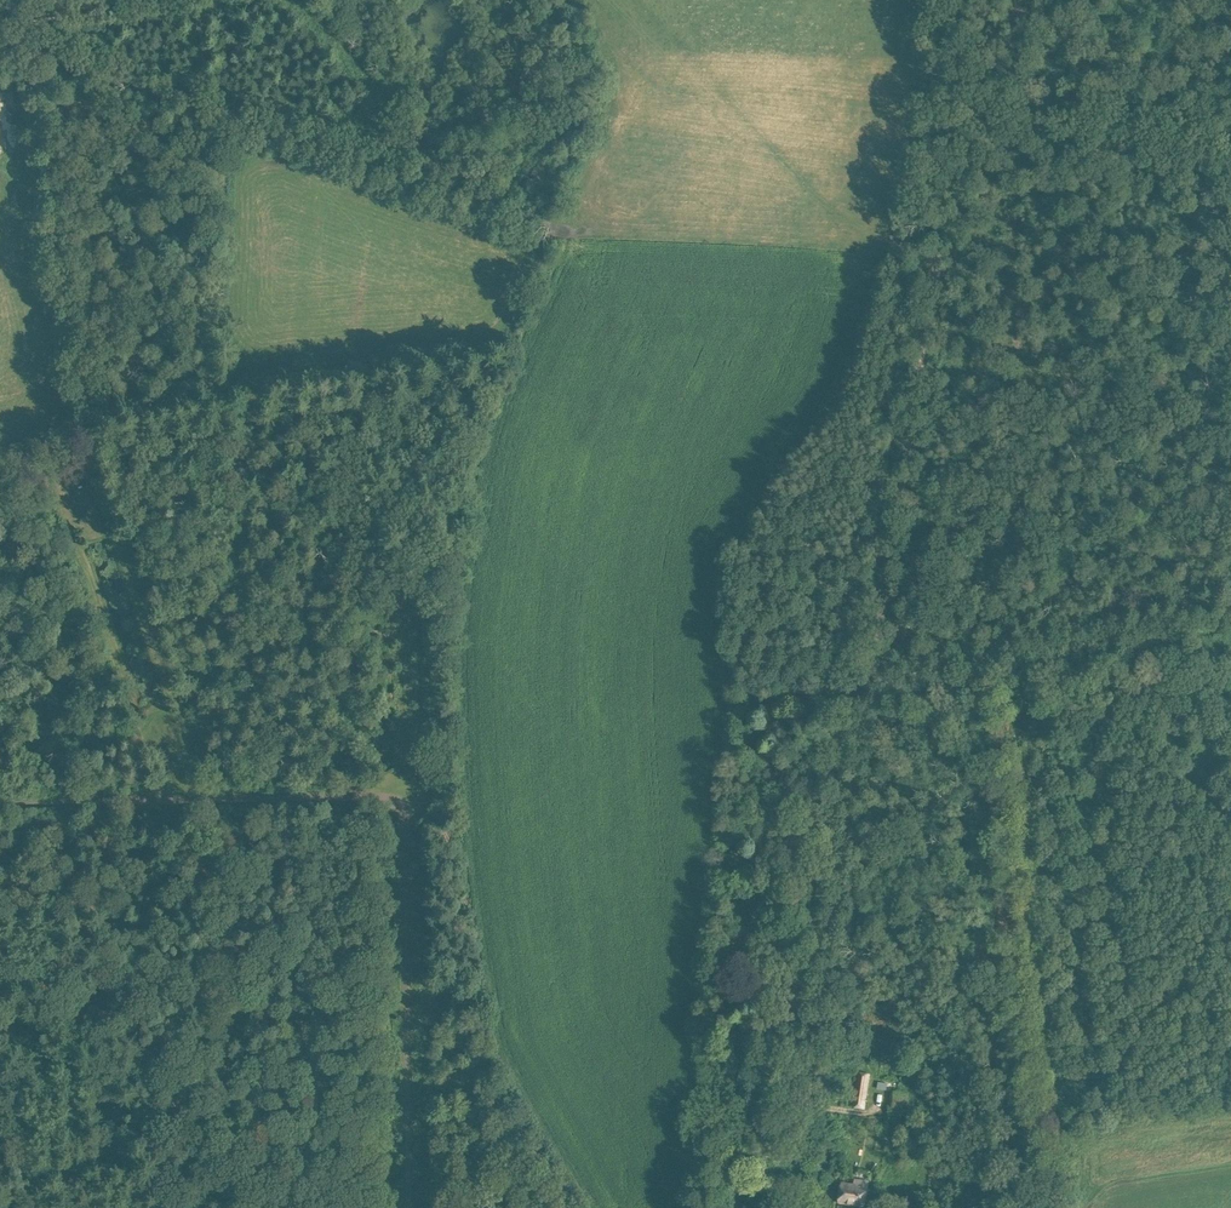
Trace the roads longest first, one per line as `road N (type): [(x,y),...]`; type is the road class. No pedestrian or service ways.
road 1 (unclassified): [(408,1207),(406,829),(394,802),(371,796),(0,803)]

